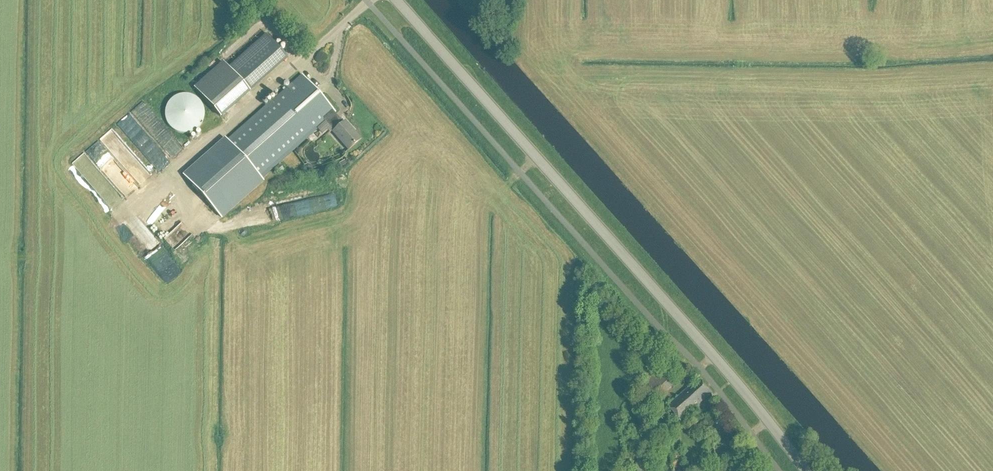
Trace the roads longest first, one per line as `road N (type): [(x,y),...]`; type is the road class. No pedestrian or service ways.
road 1 (tertiary): [(802,470),(745,390),(395,0)]

